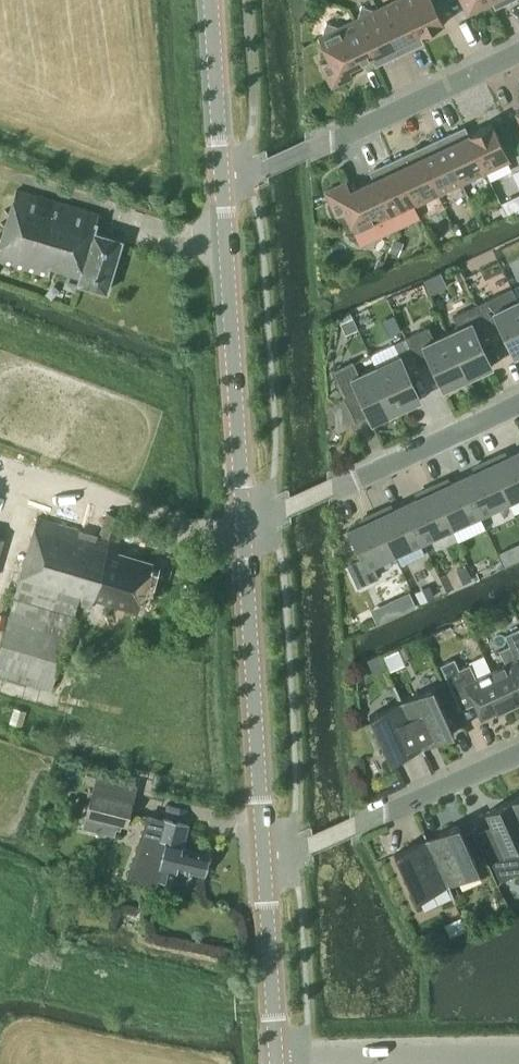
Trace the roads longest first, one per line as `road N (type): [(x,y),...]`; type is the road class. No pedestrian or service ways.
road 1 (secondary): [(245,523),(225,180)]
road 2 (secondary): [(265,858),(245,523)]
road 3 (residential): [(225,180),(518,49)]
road 4 (residential): [(245,523),(518,403)]
road 5 (residential): [(265,858),(518,751)]
road 6 (secondary): [(278,1063),(265,858)]
road 7 (secondary): [(225,180),(213,0)]
road 8 (unclassified): [(284,1063),(452,1055)]

